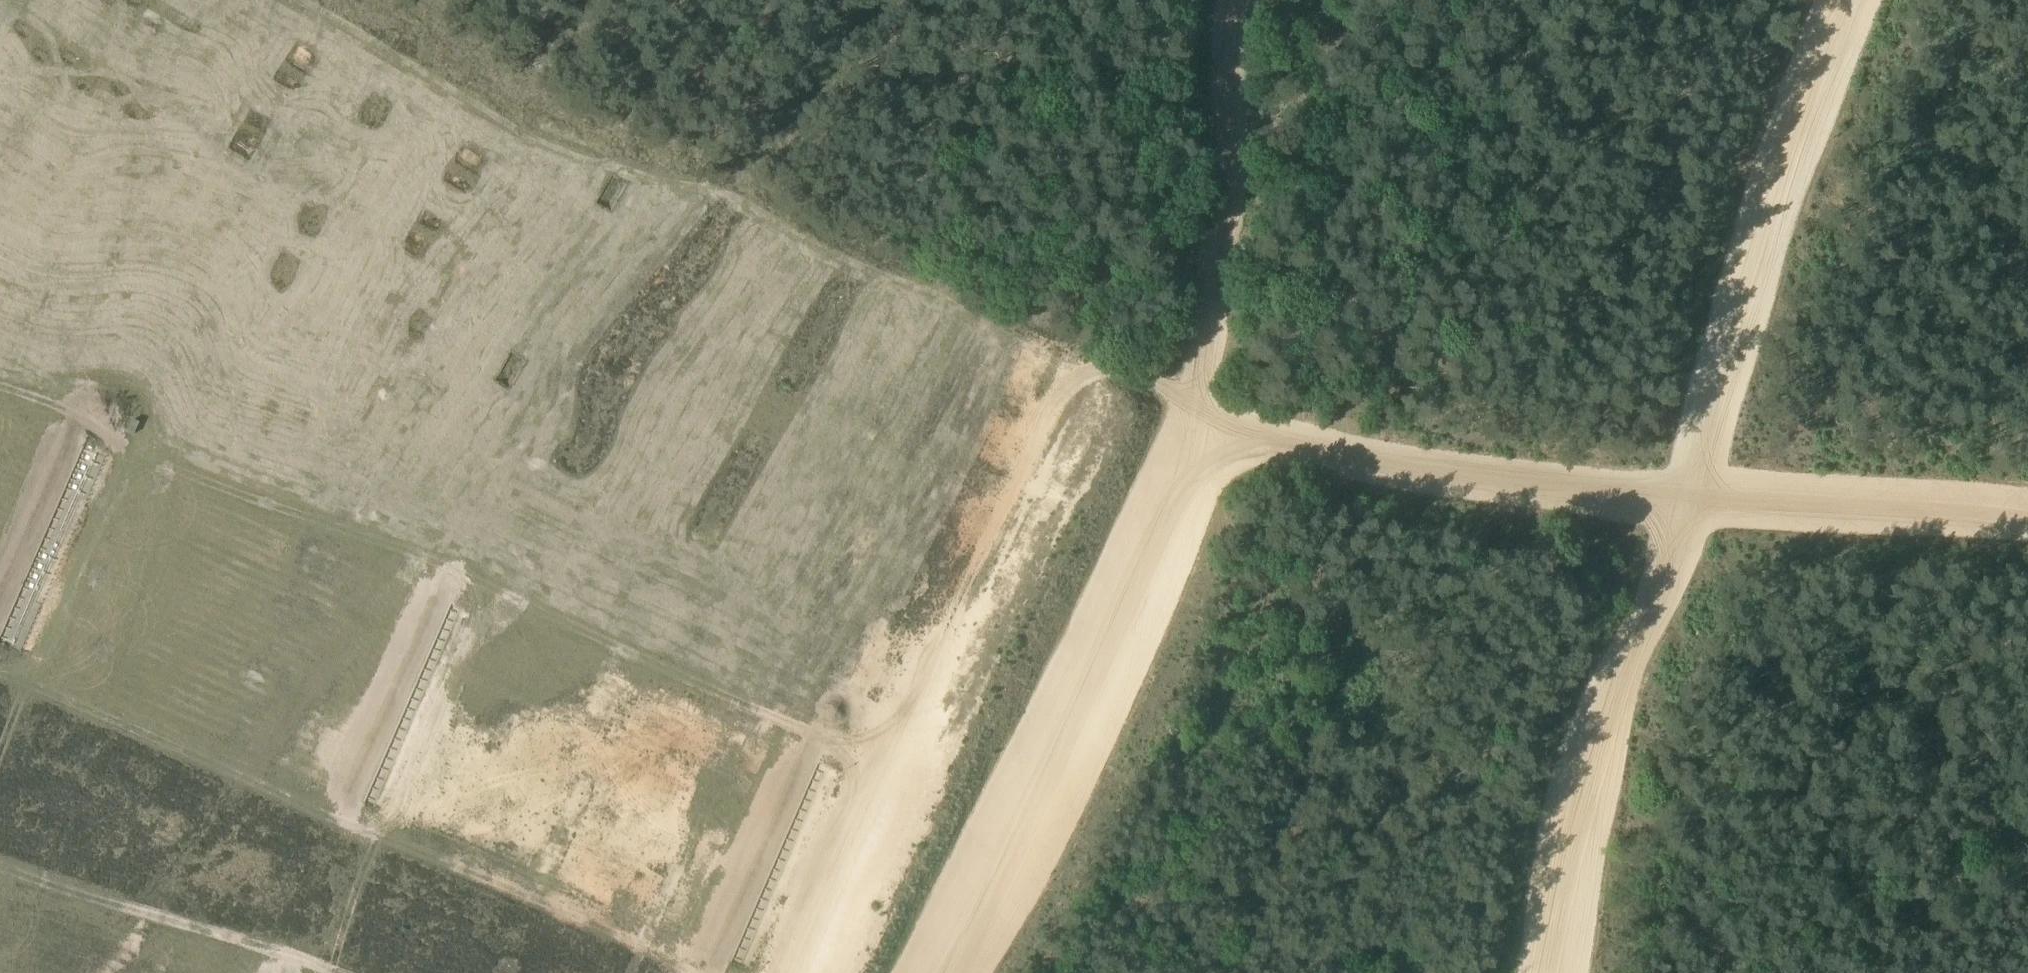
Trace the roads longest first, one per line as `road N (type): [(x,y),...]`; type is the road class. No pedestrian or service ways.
road 1 (track): [(946,972),(1187,494),(1201,438),(1231,0)]
road 2 (track): [(1553,972),(1618,667),(1660,585),(1748,287),(1854,0)]
road 3 (track): [(1201,438),(1455,481),(2027,515)]

